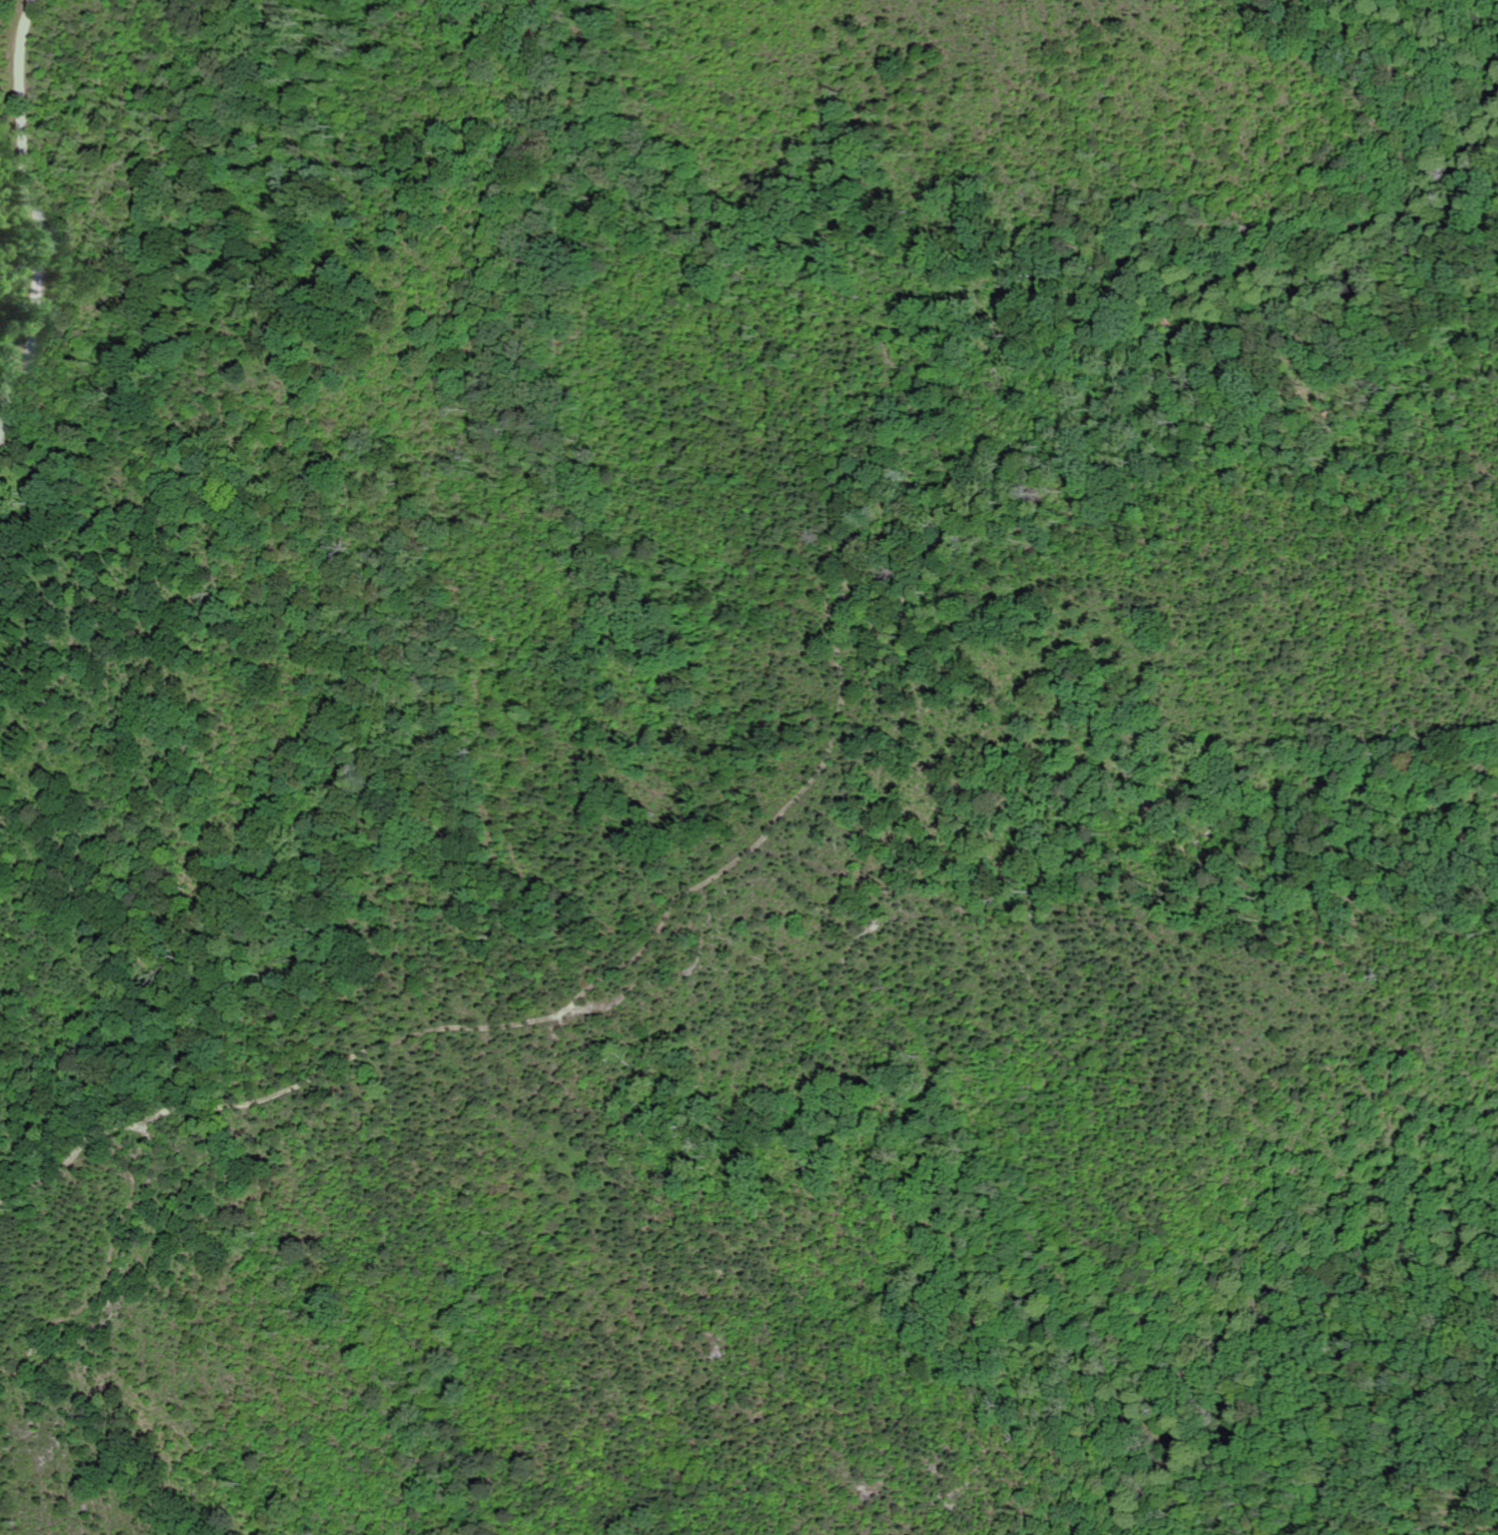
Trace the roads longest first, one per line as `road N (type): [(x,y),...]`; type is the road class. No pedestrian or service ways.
road 1 (residential): [(0,438),(27,254),(17,88),(32,0)]

